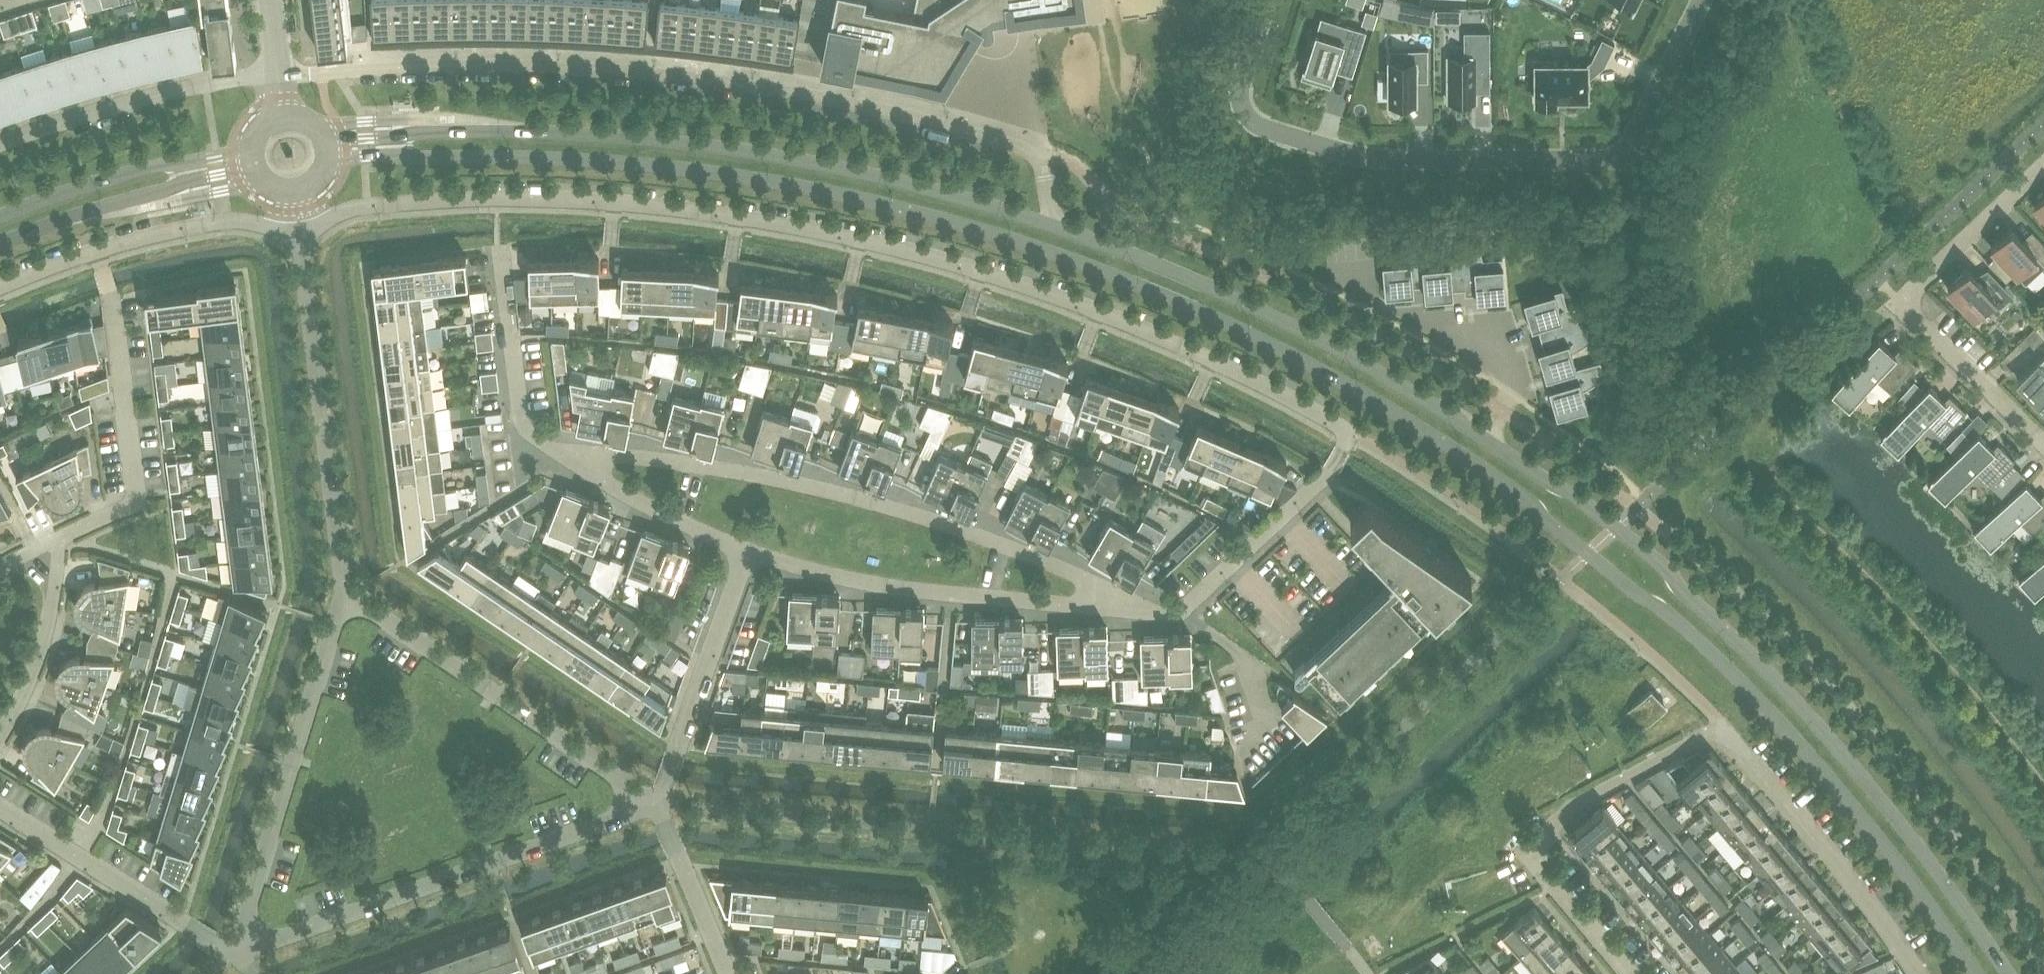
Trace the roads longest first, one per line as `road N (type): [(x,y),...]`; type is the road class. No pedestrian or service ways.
road 1 (tertiary): [(330,165),(528,158),(814,190),(1053,254),(1259,338),(1460,453),(1667,612),(1850,803),(1977,973)]
road 2 (residential): [(299,230),(357,207),(498,198),(660,207),(822,231),(1093,309),(1346,430),(1331,470),(1183,611)]
road 3 (tertiary): [(2009,973),(1856,770),(1665,568),(1617,528),(1324,342),(1054,227)]
road 4 (residential): [(1054,227),(1039,153),(802,94),(527,66),(280,74)]
road 5 (tertiary): [(1054,227),(878,176),(725,148),(517,131),(329,139)]
road 6 (residential): [(1119,611),(1085,580),(813,489),(621,454),(572,461)]
road 7 (residential): [(1629,152),(1609,160),(1365,158),(1263,129),(1238,96),(1266,0)]
road 8 (residential): [(235,955),(658,805)]
road 9 (residential): [(1628,973),(1535,860),(1543,837),(1569,809),(1723,728)]
road 10 (residential): [(2043,438),(1906,303),(2043,171)]
road 11 (residential): [(658,805),(345,597)]
road 12 (residential): [(235,955),(345,597)]
road 13 (residential): [(1119,611),(898,587),(752,552)]
road 14 (residential): [(345,597),(299,230)]
road 15 (residential): [(1922,973),(1723,728)]
road 16 (residential): [(59,541),(126,510),(136,491),(111,298)]
road 17 (residential): [(280,74),(168,92),(0,144)]
road 18 (residential): [(235,955),(0,808)]
road 19 (residential): [(658,805),(752,552)]
road 20 (tertiary): [(0,244),(251,168)]
road 21 (tertiary): [(249,144),(0,216)]
road 22 (residential): [(572,461),(521,422),(498,242)]
road 23 (residential): [(98,250),(217,221),(299,230)]
road 24 (residential): [(0,732),(35,674),(54,607),(59,541)]
road 25 (residential): [(752,552),(687,528),(572,461)]
road 26 (residential): [(728,973),(658,805)]
road 27 (residential): [(1629,152),(1703,0)]
road 28 (residential): [(1183,611),(1249,656),(1268,736)]

